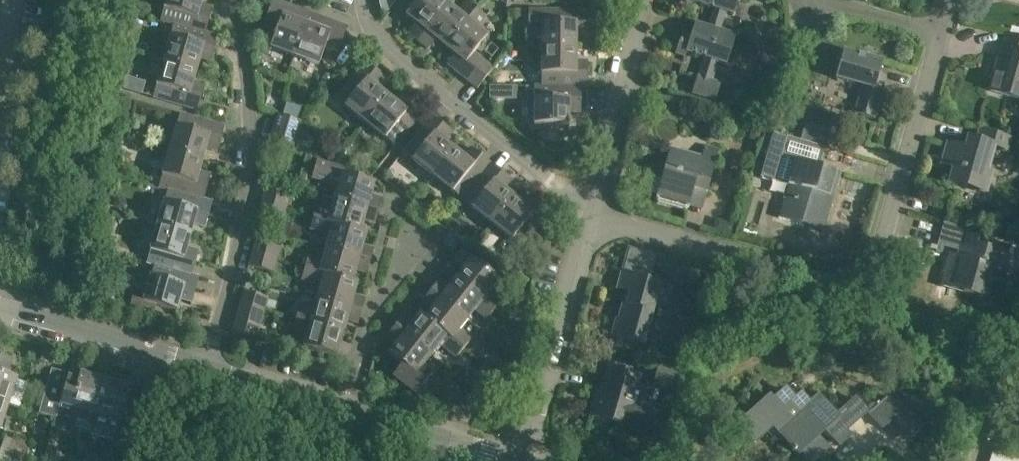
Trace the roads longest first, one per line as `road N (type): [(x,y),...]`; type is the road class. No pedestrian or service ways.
road 1 (residential): [(592,215),(813,278),(850,279),(875,259),(940,32)]
road 2 (residential): [(232,0),(249,134),(239,237),(219,327)]
road 3 (residential): [(592,215),(387,49),(366,22),(363,0)]
road 4 (residential): [(521,460),(592,215)]
road 5 (residential): [(592,215),(641,0)]
road 6 (tertiary): [(207,370),(0,311)]
road 7 (tertiary): [(521,460),(346,409)]
road 8 (tertiary): [(346,409),(207,370)]
road 9 (residential): [(940,32),(822,0)]

